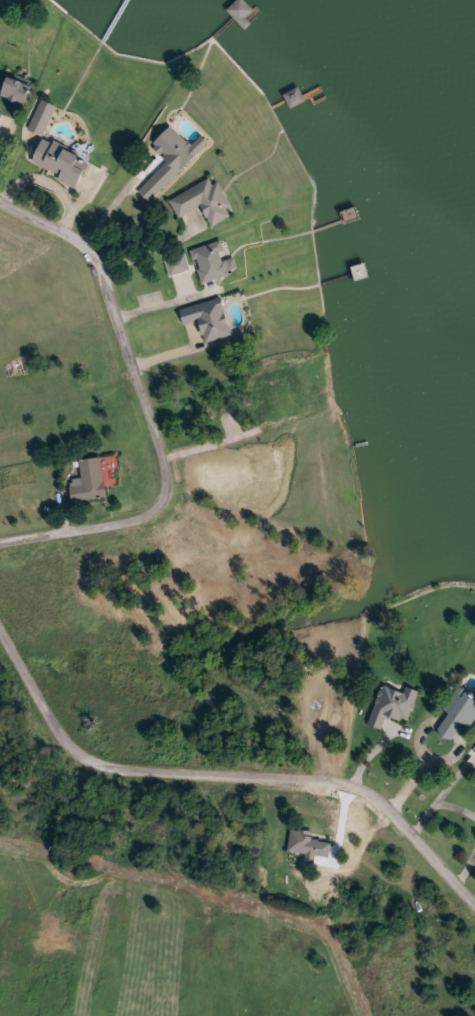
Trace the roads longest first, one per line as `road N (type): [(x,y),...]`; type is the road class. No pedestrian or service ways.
road 1 (residential): [(0,623),(77,756),(110,769),(355,787),(392,811),(474,903)]
road 2 (residential): [(0,202),(89,252),(165,459),(166,481),(163,504),(144,516),(0,543)]

